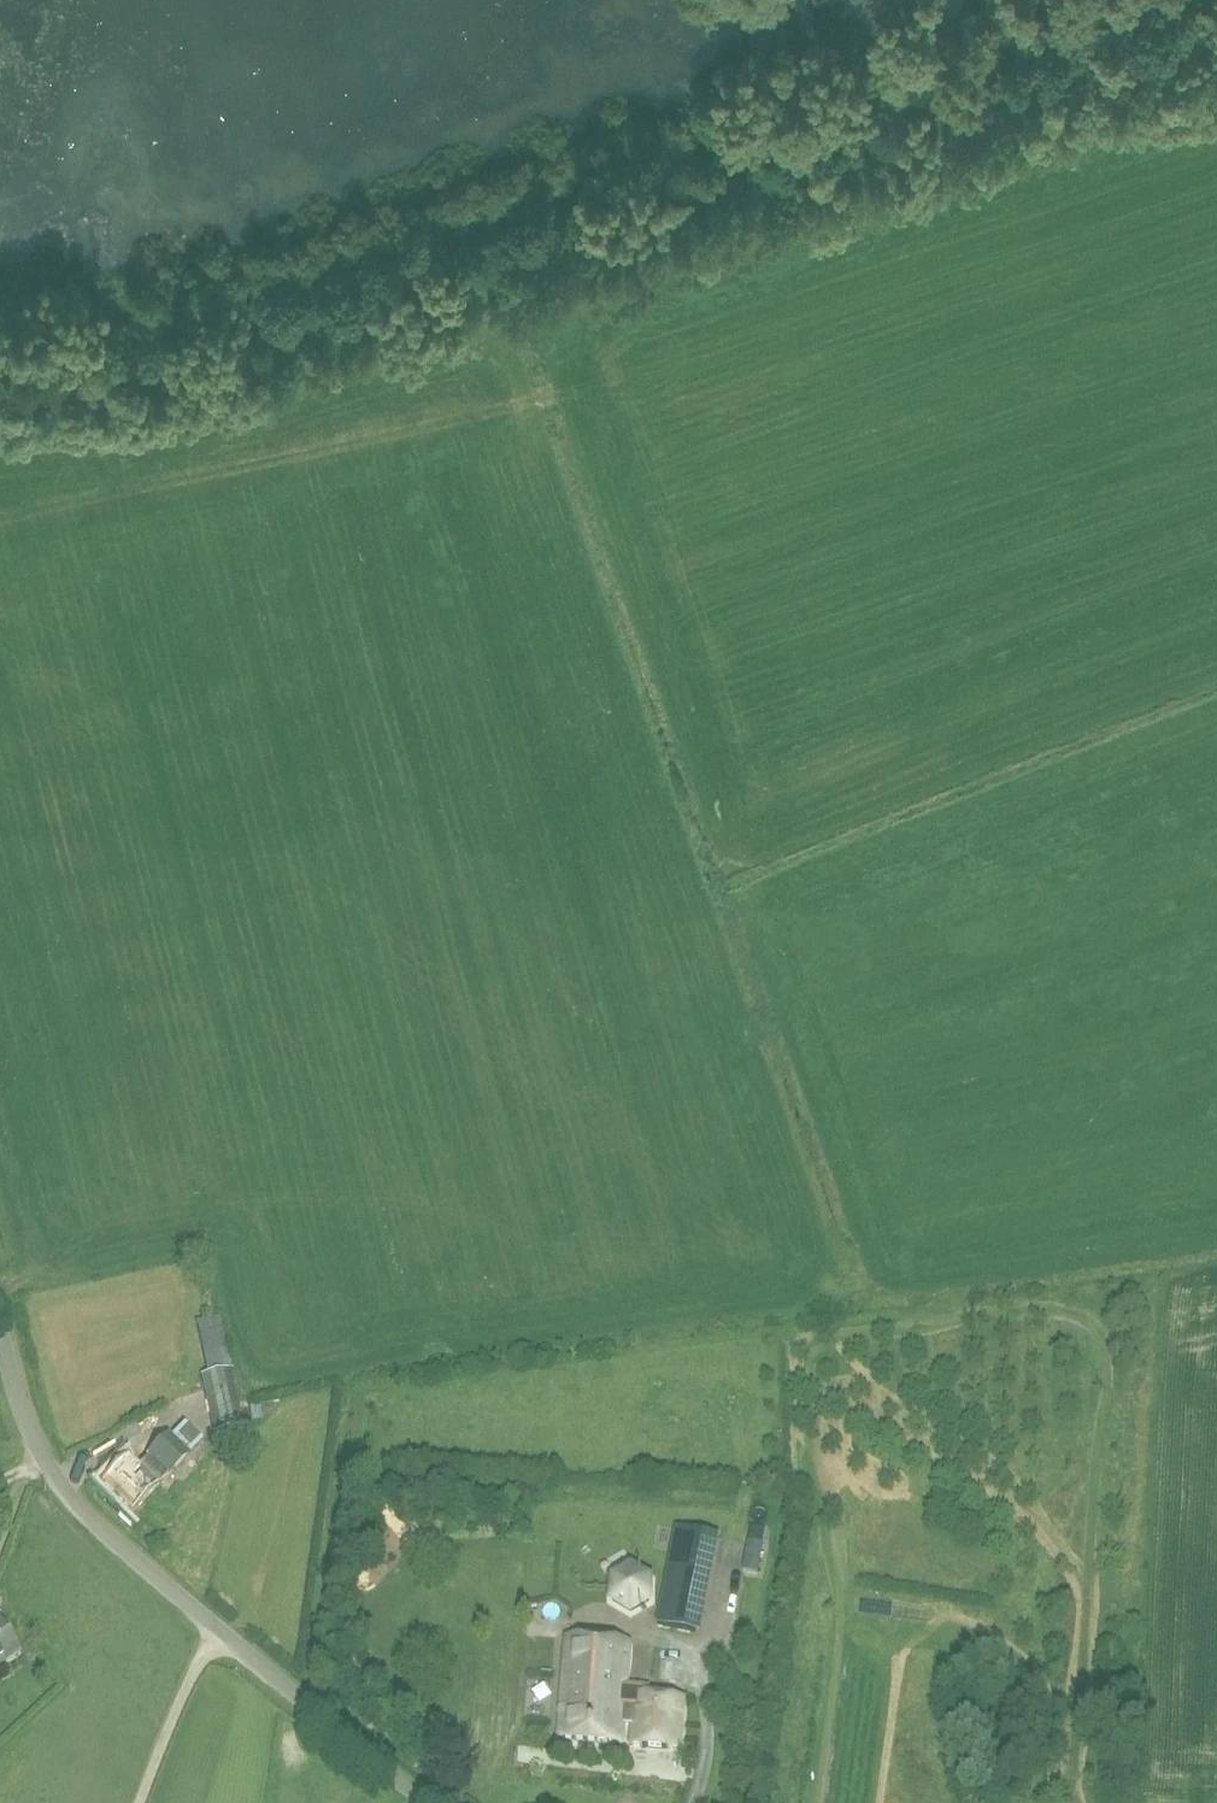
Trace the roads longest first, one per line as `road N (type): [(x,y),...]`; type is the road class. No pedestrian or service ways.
road 1 (unclassified): [(431,1802),(70,1494),(26,1421),(0,1331)]

